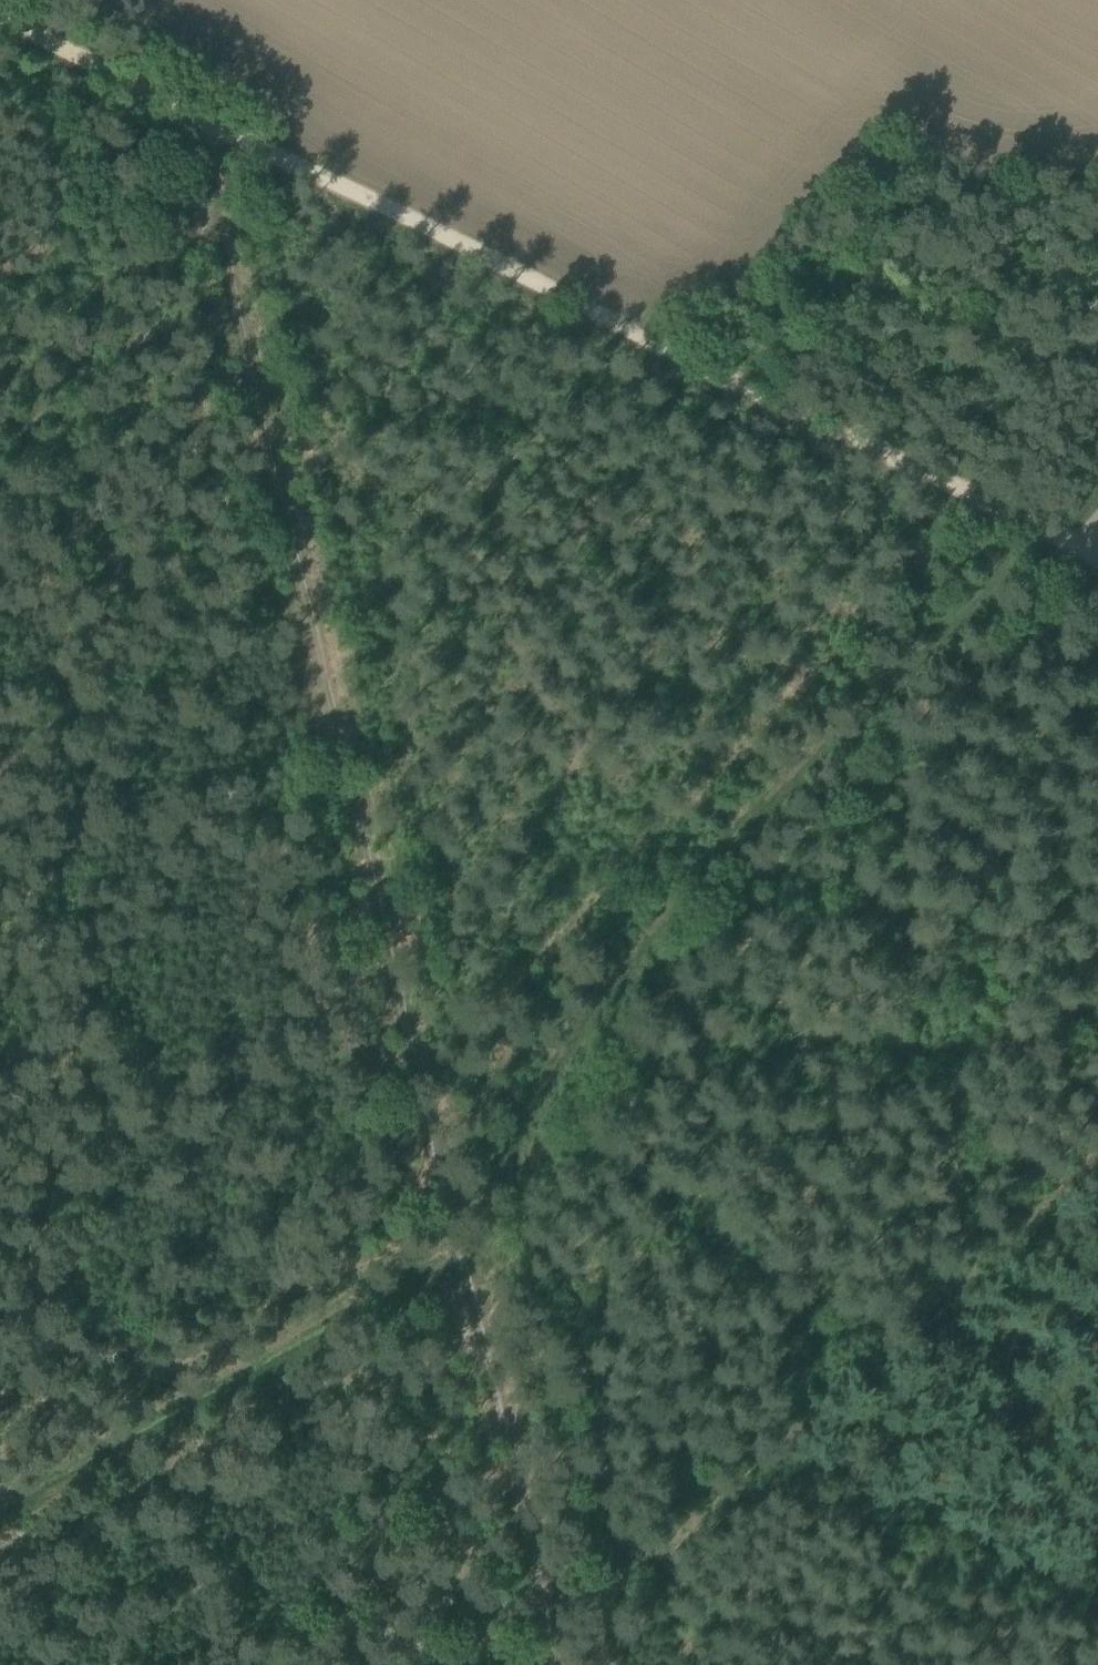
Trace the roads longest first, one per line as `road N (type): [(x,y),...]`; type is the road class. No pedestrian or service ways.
road 1 (track): [(203,111),(276,486),(551,1664)]
road 2 (track): [(1097,561),(203,111)]
road 3 (track): [(0,1483),(425,1245),(457,1248)]
road 4 (track): [(0,15),(203,111)]

